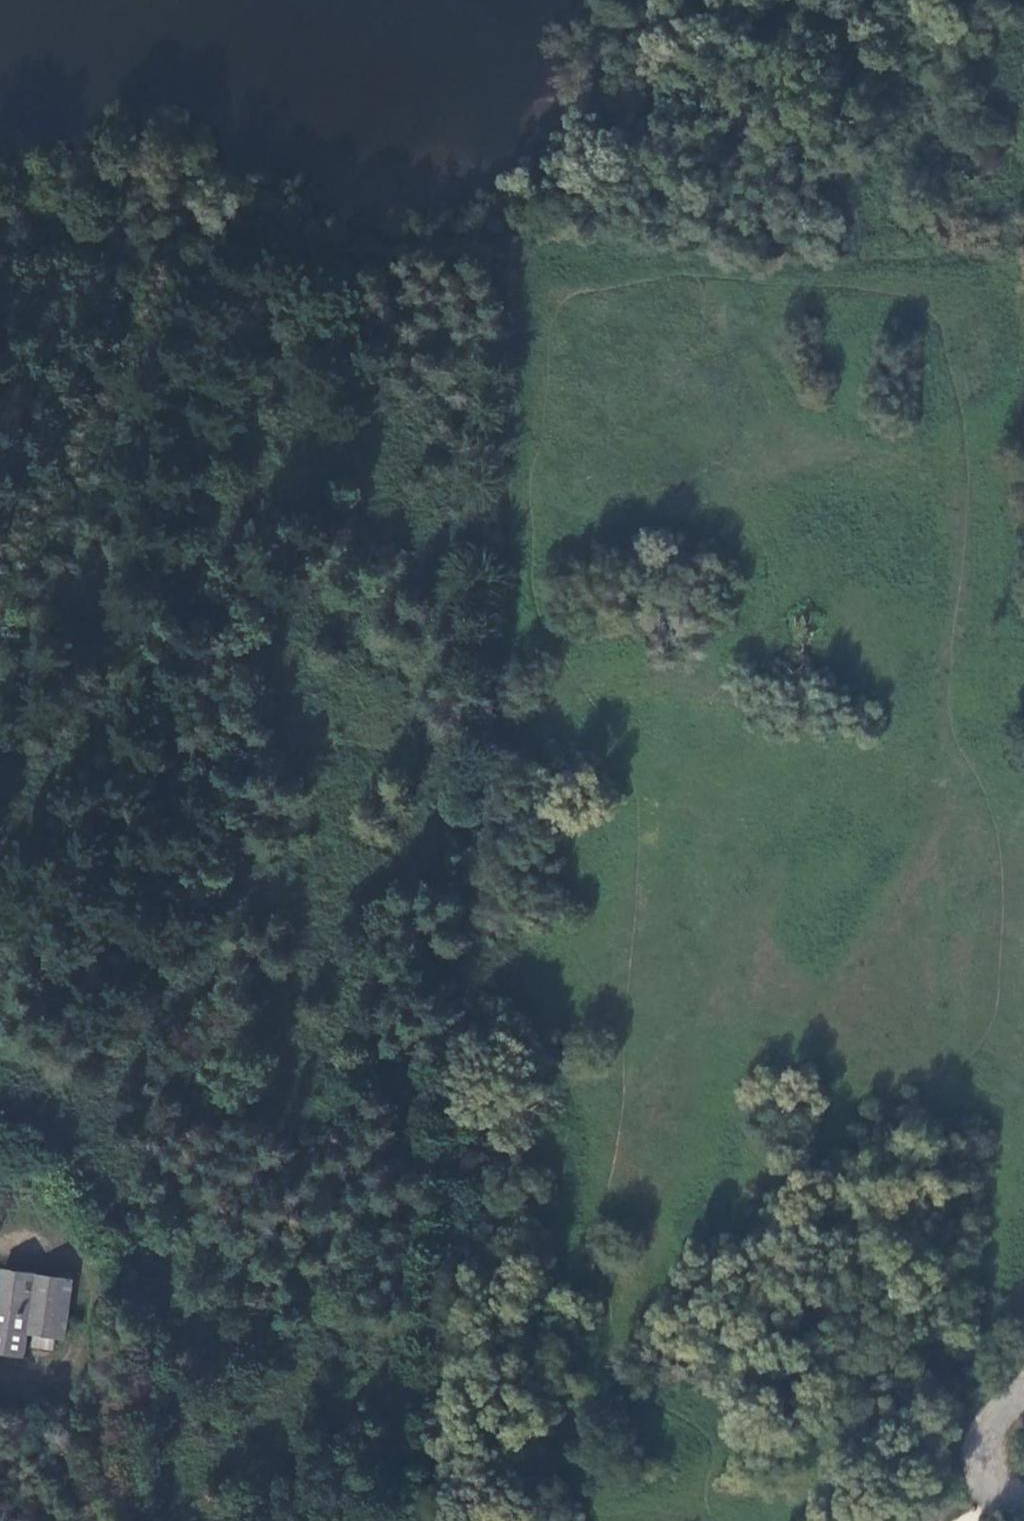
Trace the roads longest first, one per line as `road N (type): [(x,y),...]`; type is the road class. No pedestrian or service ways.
road 1 (track): [(0,1240),(111,1244),(103,1379),(0,1366)]

